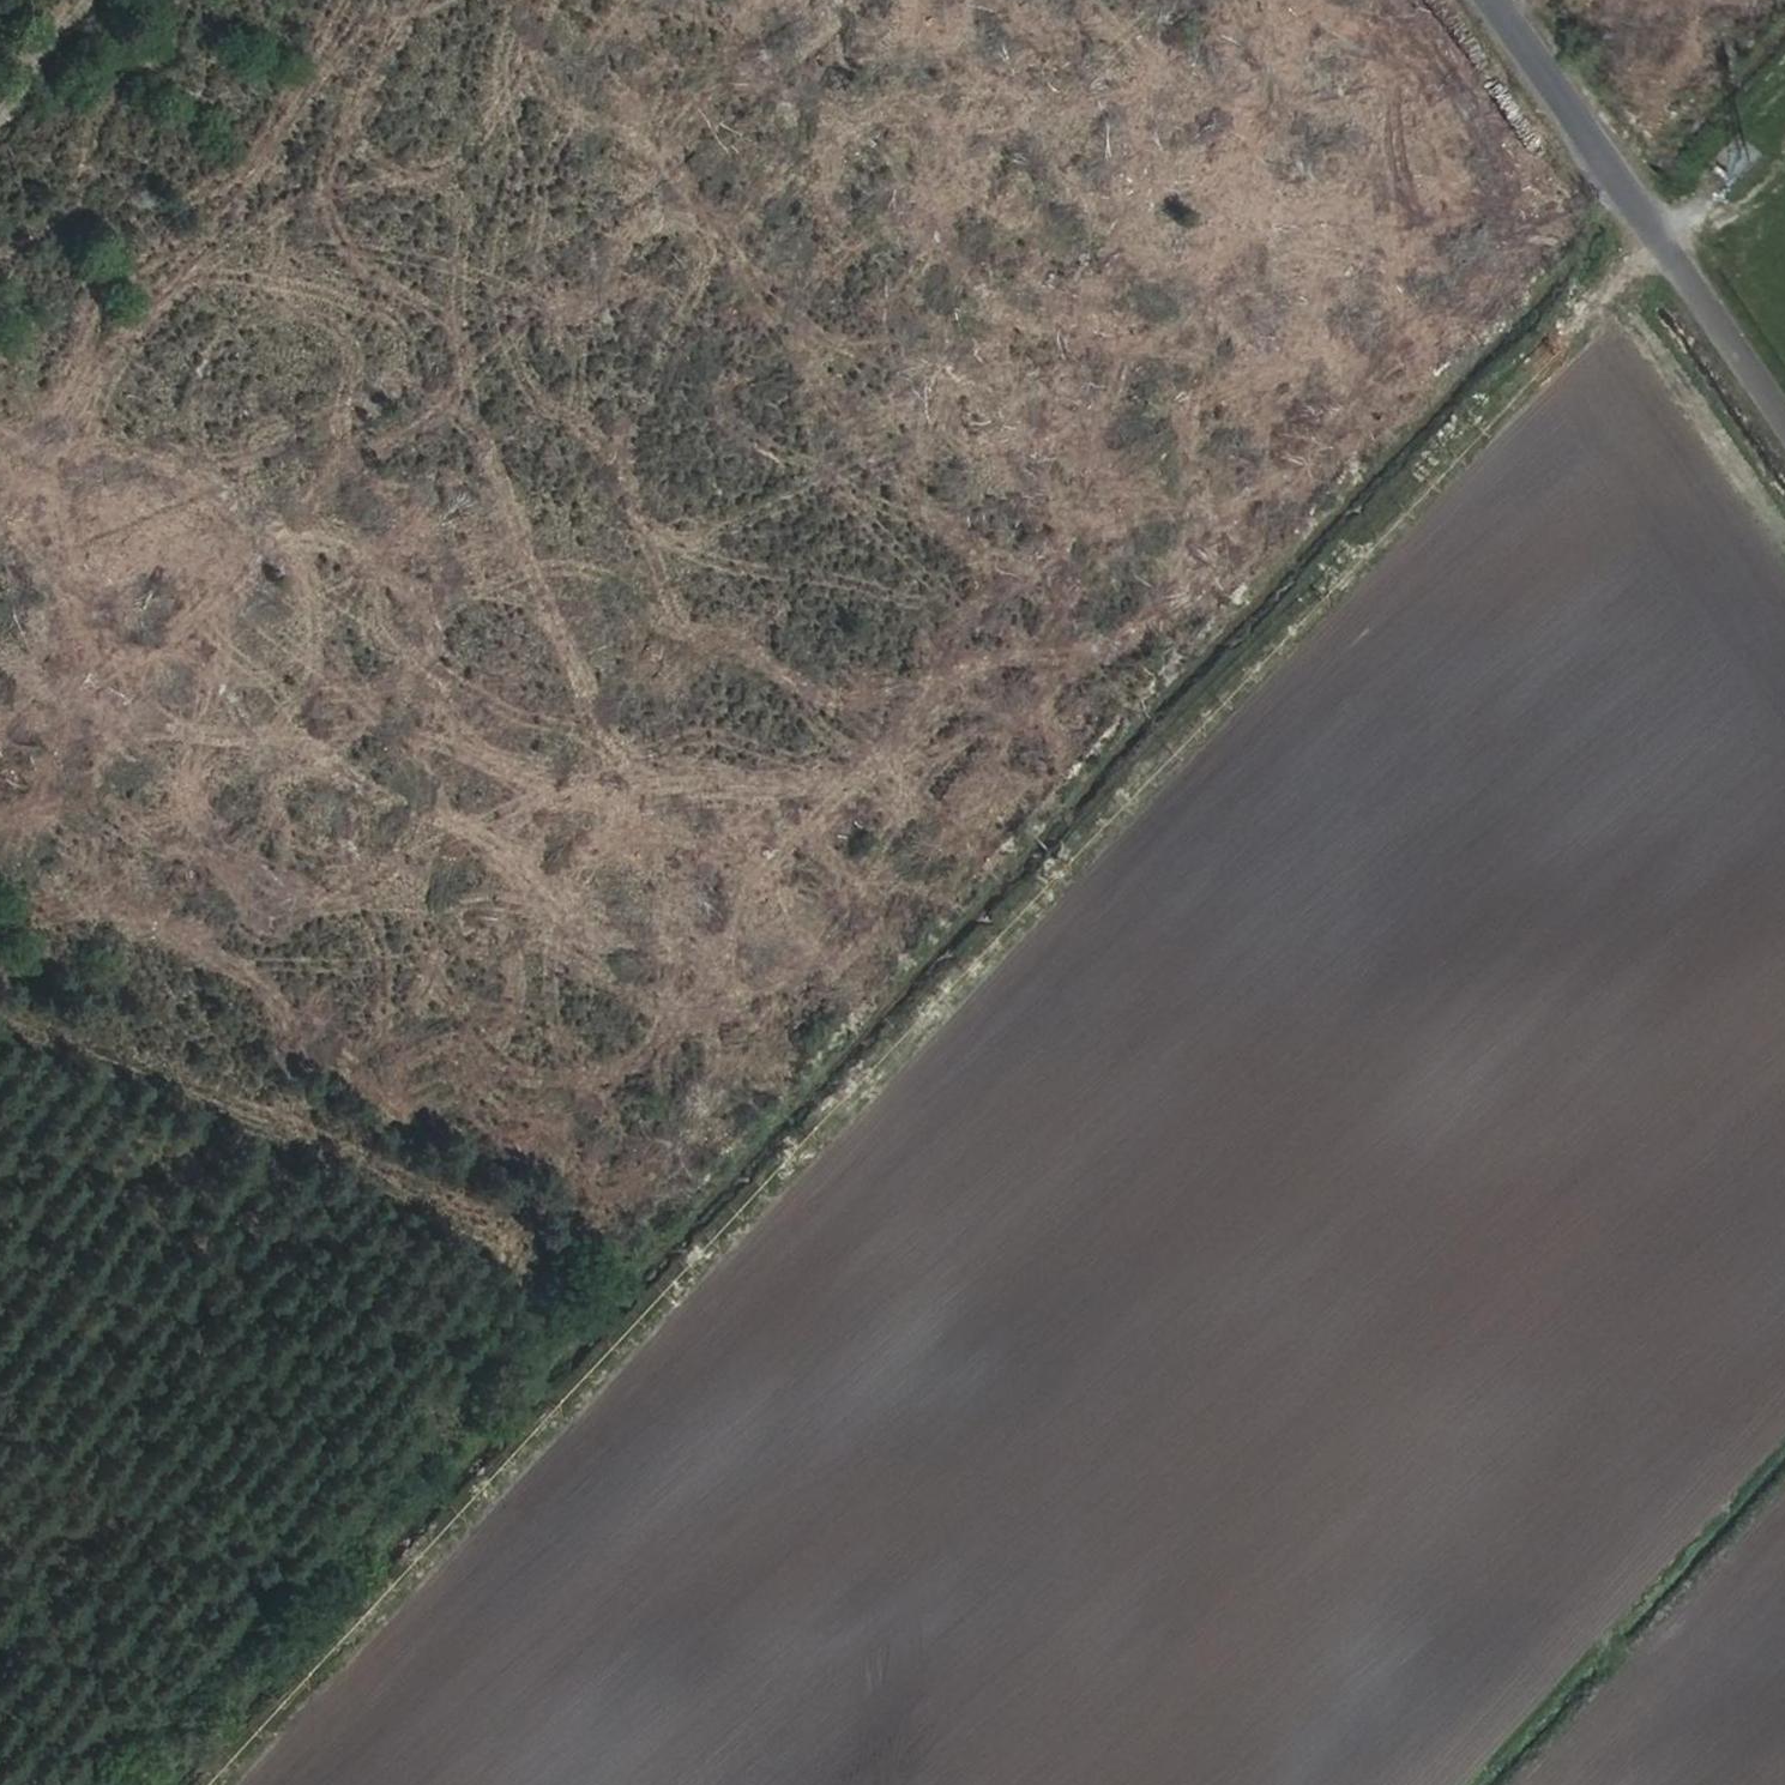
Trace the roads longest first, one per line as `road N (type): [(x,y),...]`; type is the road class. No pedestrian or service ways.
road 1 (tertiary): [(1784,391),(1504,0)]
road 2 (track): [(82,0),(0,101)]

